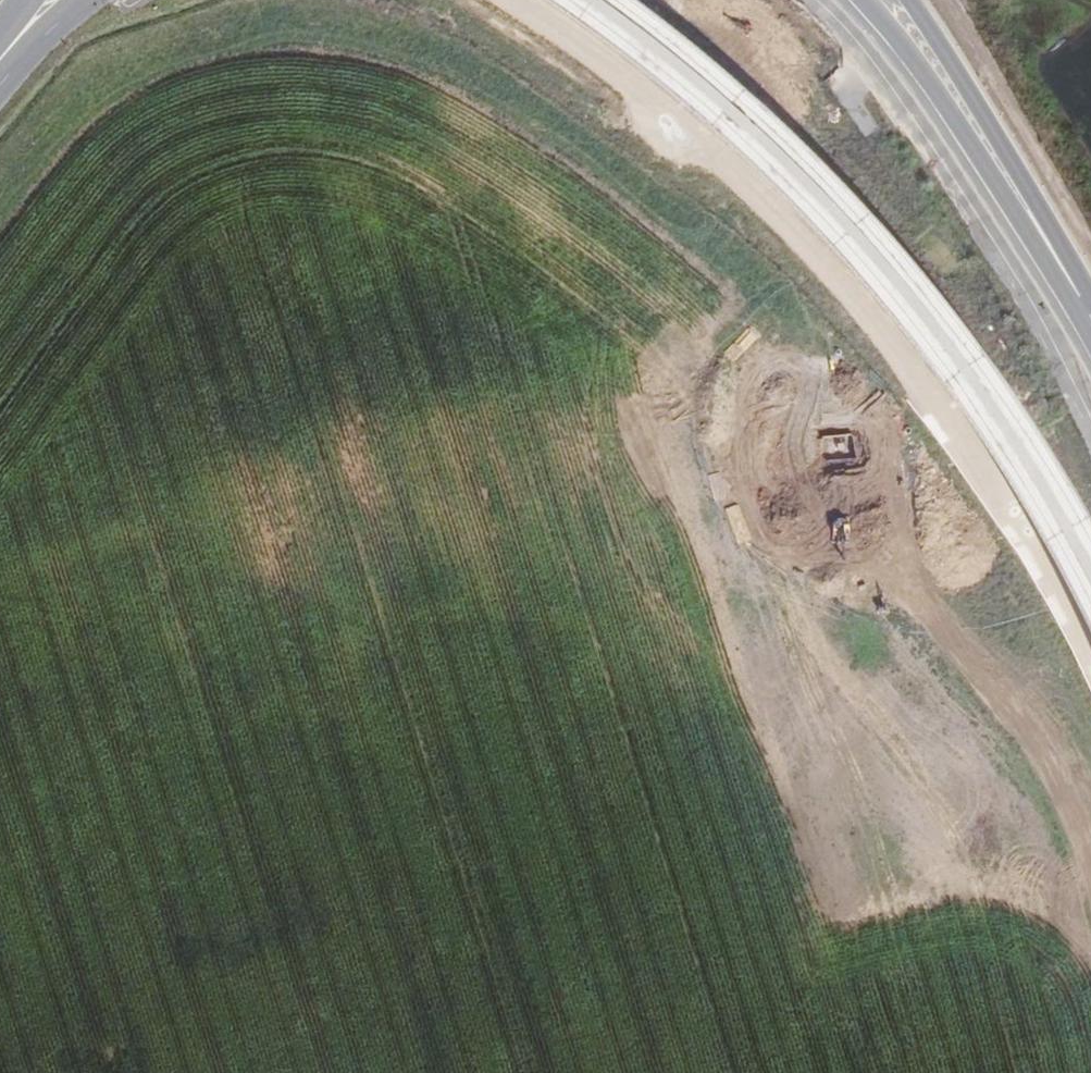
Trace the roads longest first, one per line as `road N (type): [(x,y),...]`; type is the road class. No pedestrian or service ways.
road 1 (trunk): [(865,0),(948,107),(1090,338)]
road 2 (trunk): [(910,0),(1090,292)]

